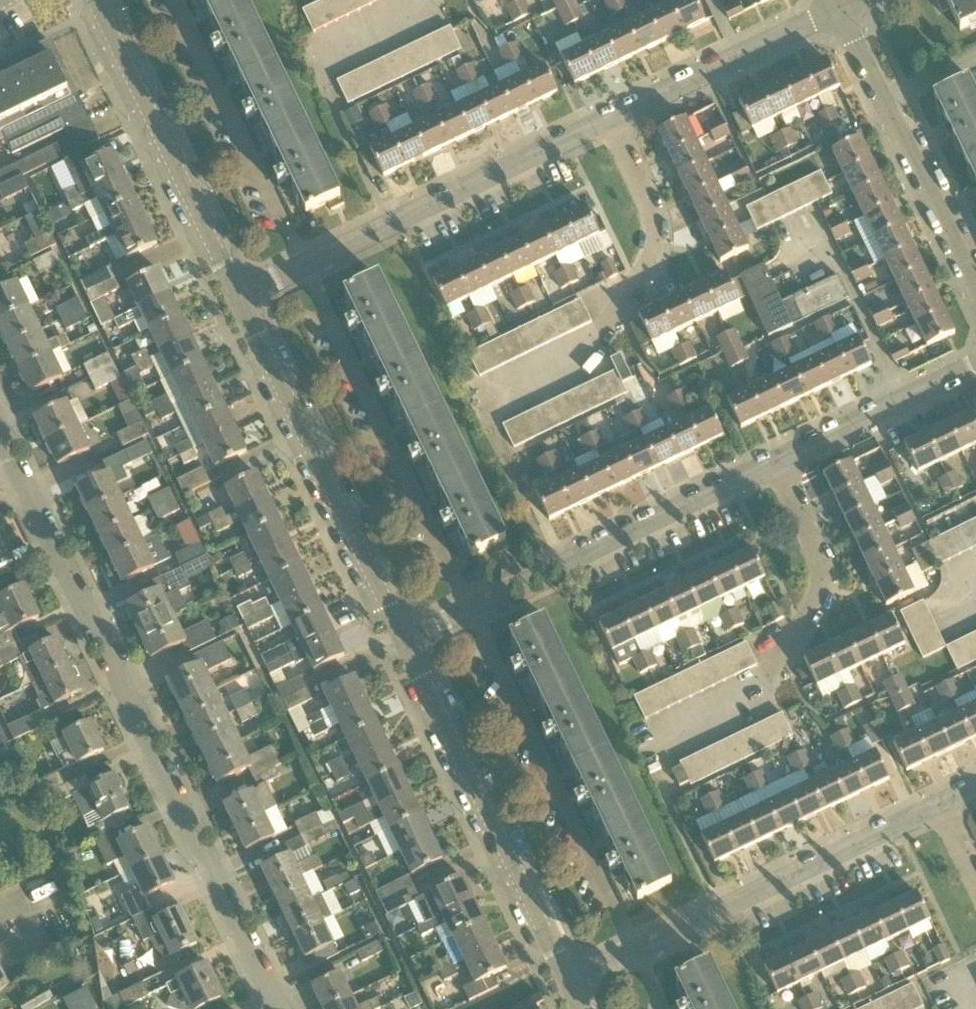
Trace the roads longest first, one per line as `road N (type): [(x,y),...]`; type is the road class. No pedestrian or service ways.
road 1 (residential): [(280,1008),(0,428)]
road 2 (residential): [(472,608),(633,952)]
road 3 (residential): [(404,641),(240,299)]
road 4 (residential): [(570,982),(404,641)]
road 5 (residential): [(472,608),(305,268)]
road 6 (residential): [(633,952),(941,806)]
road 7 (residential): [(305,268),(610,120)]
road 8 (residential): [(240,299),(96,0)]
road 9 (residential): [(472,608),(771,464)]
road 10 (residential): [(975,289),(840,9)]
road 11 (residential): [(305,268),(177,0)]
road 12 (residential): [(610,120),(840,9)]
road 13 (residential): [(767,687),(820,590),(817,559),(771,464)]
road 14 (residential): [(597,339),(655,249),(656,225),(610,120)]
road 15 (residential): [(771,464),(975,365)]

